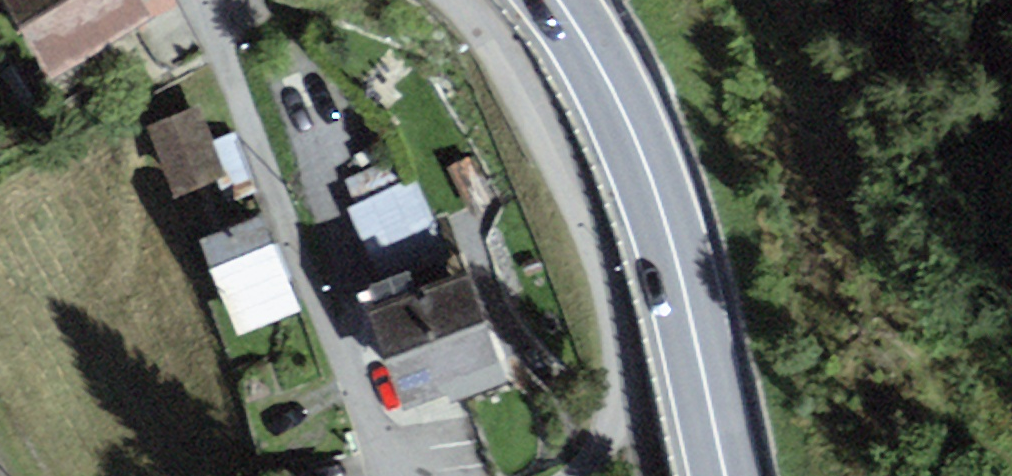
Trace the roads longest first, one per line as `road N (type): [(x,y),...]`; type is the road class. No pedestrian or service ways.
road 1 (unclassified): [(458,0),(473,11),(555,150),(608,294),(618,372),(607,430),(583,475)]
road 2 (residential): [(201,0),(387,475)]
road 3 (primary): [(727,475),(659,196),(607,69),(558,0)]

